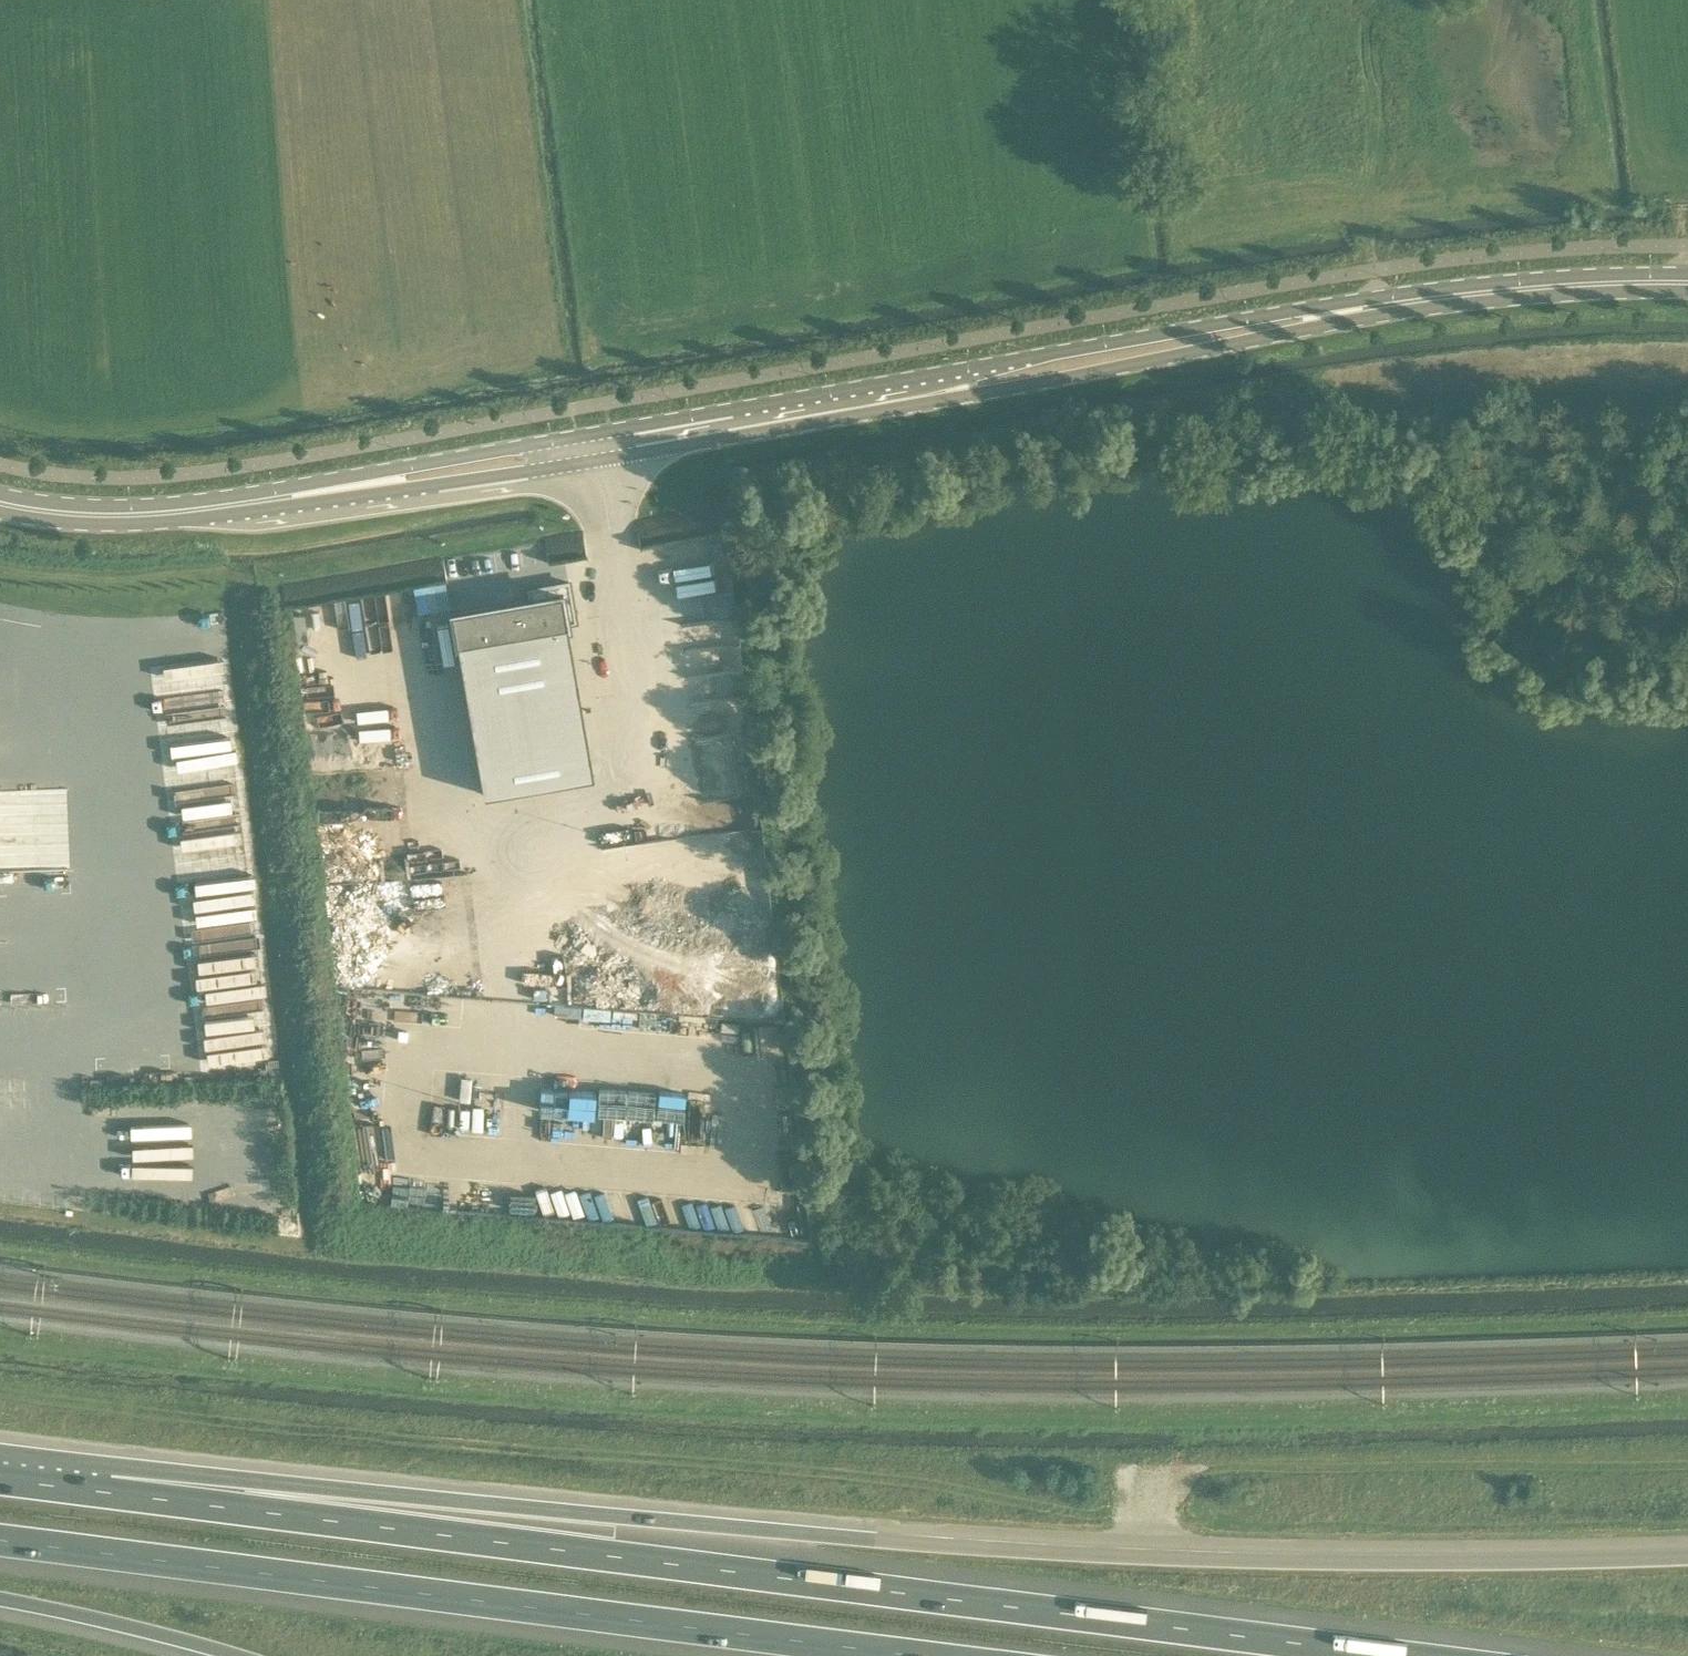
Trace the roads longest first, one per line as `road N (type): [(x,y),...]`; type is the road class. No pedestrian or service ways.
road 1 (tertiary): [(0,502),(195,514),(1273,322),(1477,294),(1687,285)]
road 2 (motorway): [(1687,1552),(1365,1555),(904,1544),(468,1500),(106,1491)]
road 3 (motorway): [(1405,1655),(106,1491)]
road 4 (motorway): [(0,1541),(914,1655)]
road 5 (motorway): [(0,1600),(231,1655)]

